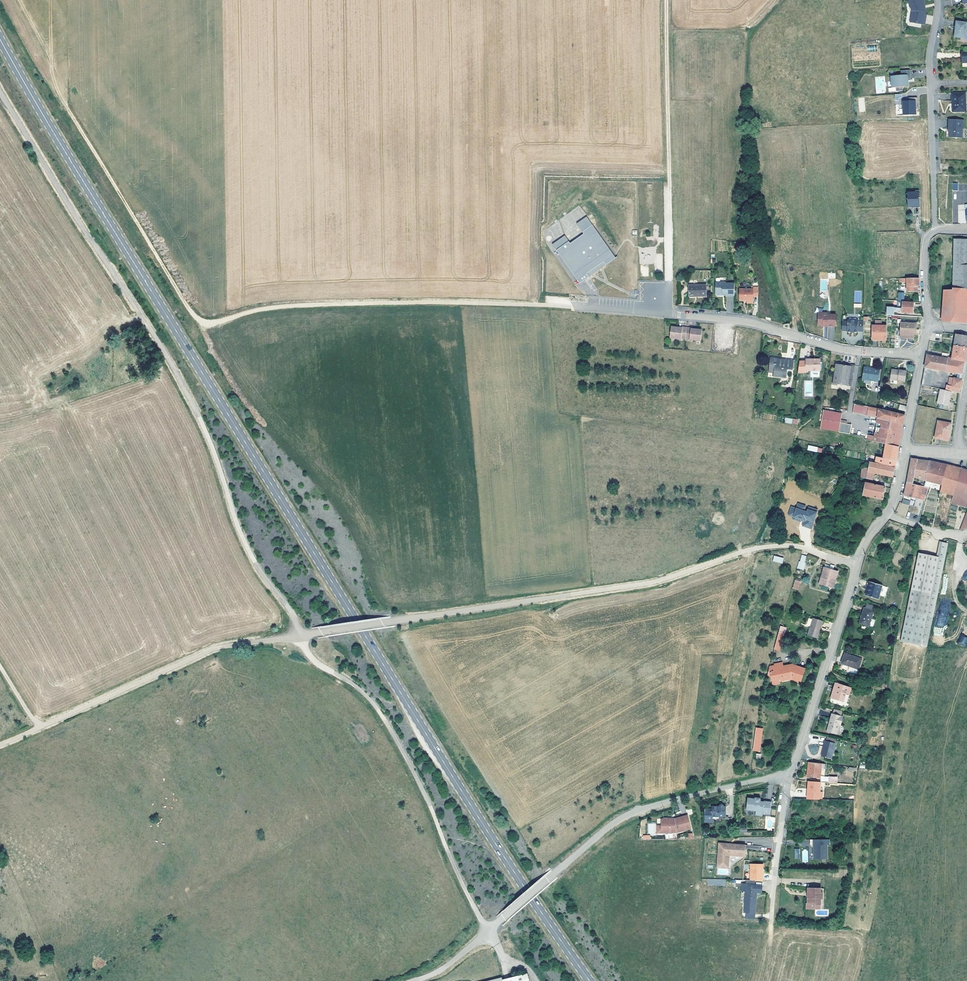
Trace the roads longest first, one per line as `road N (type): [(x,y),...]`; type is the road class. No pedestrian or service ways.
road 1 (primary): [(588,980),(435,752),(0,39)]
road 2 (track): [(670,315),(447,303),(253,311),(201,323),(64,102)]
road 3 (unclassified): [(222,647),(642,584),(768,546),(802,547),(856,566)]
road 4 (track): [(297,636),(315,666),(359,691),(383,718),(488,931)]
road 5 (track): [(670,315),(666,0)]
road 6 (unclassified): [(631,814),(451,962),(413,980)]
road 7 (residential): [(922,355),(836,349),(743,323),(670,315)]
road 8 (track): [(222,647),(0,744)]
road 9 (residential): [(938,0),(930,56),(935,232)]
road 10 (residential): [(856,566),(789,775)]
road 11 (residential): [(789,775),(631,814)]
road 12 (residential): [(789,775),(771,931)]
road 13 (residential): [(906,451),(896,501),(856,566)]

